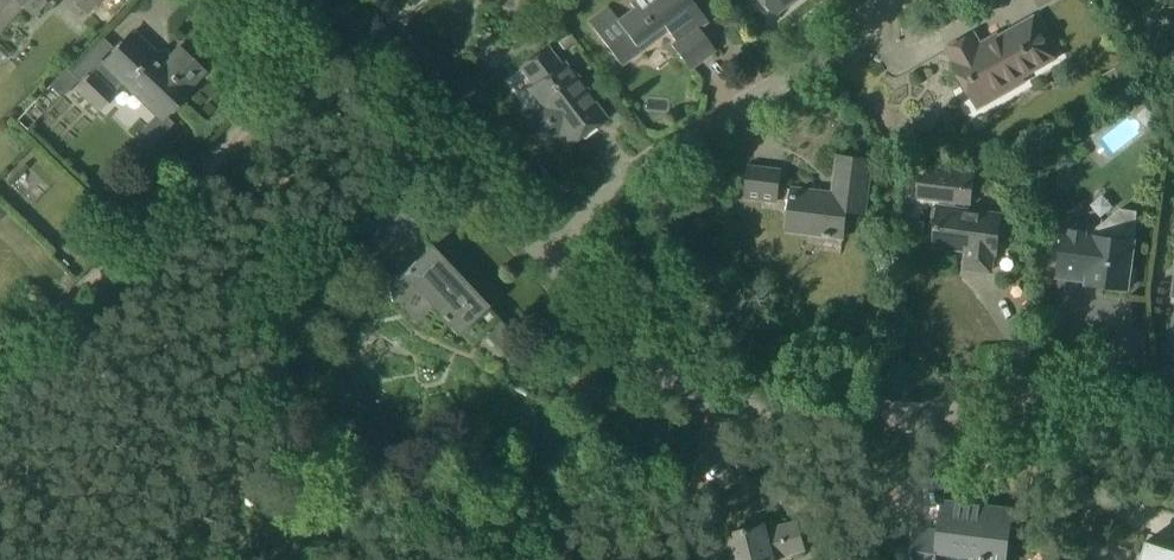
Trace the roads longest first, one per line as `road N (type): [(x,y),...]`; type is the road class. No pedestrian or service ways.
road 1 (tertiary): [(1173,434),(1068,409),(738,402),(699,394),(661,374),(542,253)]
road 2 (track): [(0,366),(329,41)]
road 3 (residential): [(542,253),(869,30),(881,0)]
road 4 (tertiary): [(542,253),(291,0)]

